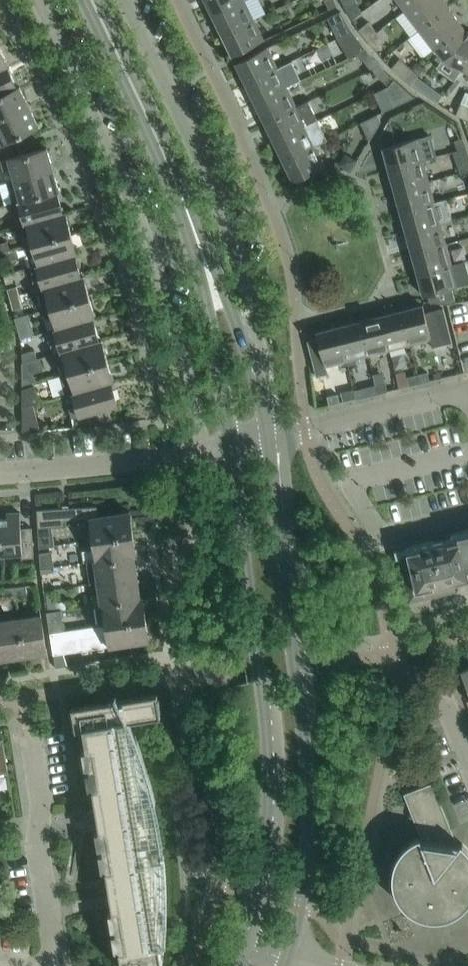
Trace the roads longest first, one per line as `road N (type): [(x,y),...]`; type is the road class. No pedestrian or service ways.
road 1 (secondary): [(285,957),(307,842),(305,758),(274,434)]
road 2 (secondary): [(231,443),(272,800),(242,947)]
road 3 (residential): [(38,0),(156,264),(204,450)]
road 4 (residential): [(247,350),(250,300),(229,233),(128,0)]
road 5 (secondary): [(209,270),(91,0)]
road 6 (residential): [(33,747),(52,965)]
road 7 (residential): [(204,450),(0,476)]
road 8 (secondary): [(209,270),(231,443)]

